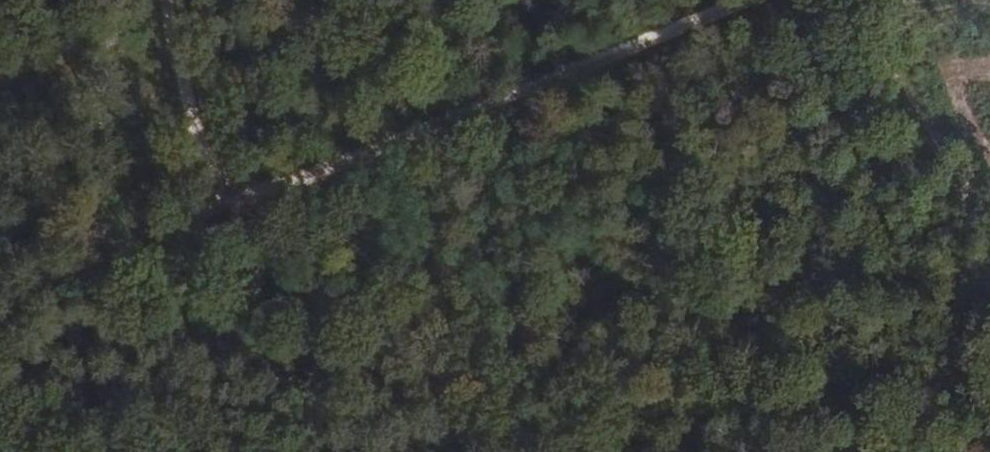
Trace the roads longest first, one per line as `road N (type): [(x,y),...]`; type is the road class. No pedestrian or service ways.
road 1 (track): [(737,0),(210,222)]
road 2 (track): [(849,0),(989,230)]
road 3 (track): [(210,222),(158,0)]

